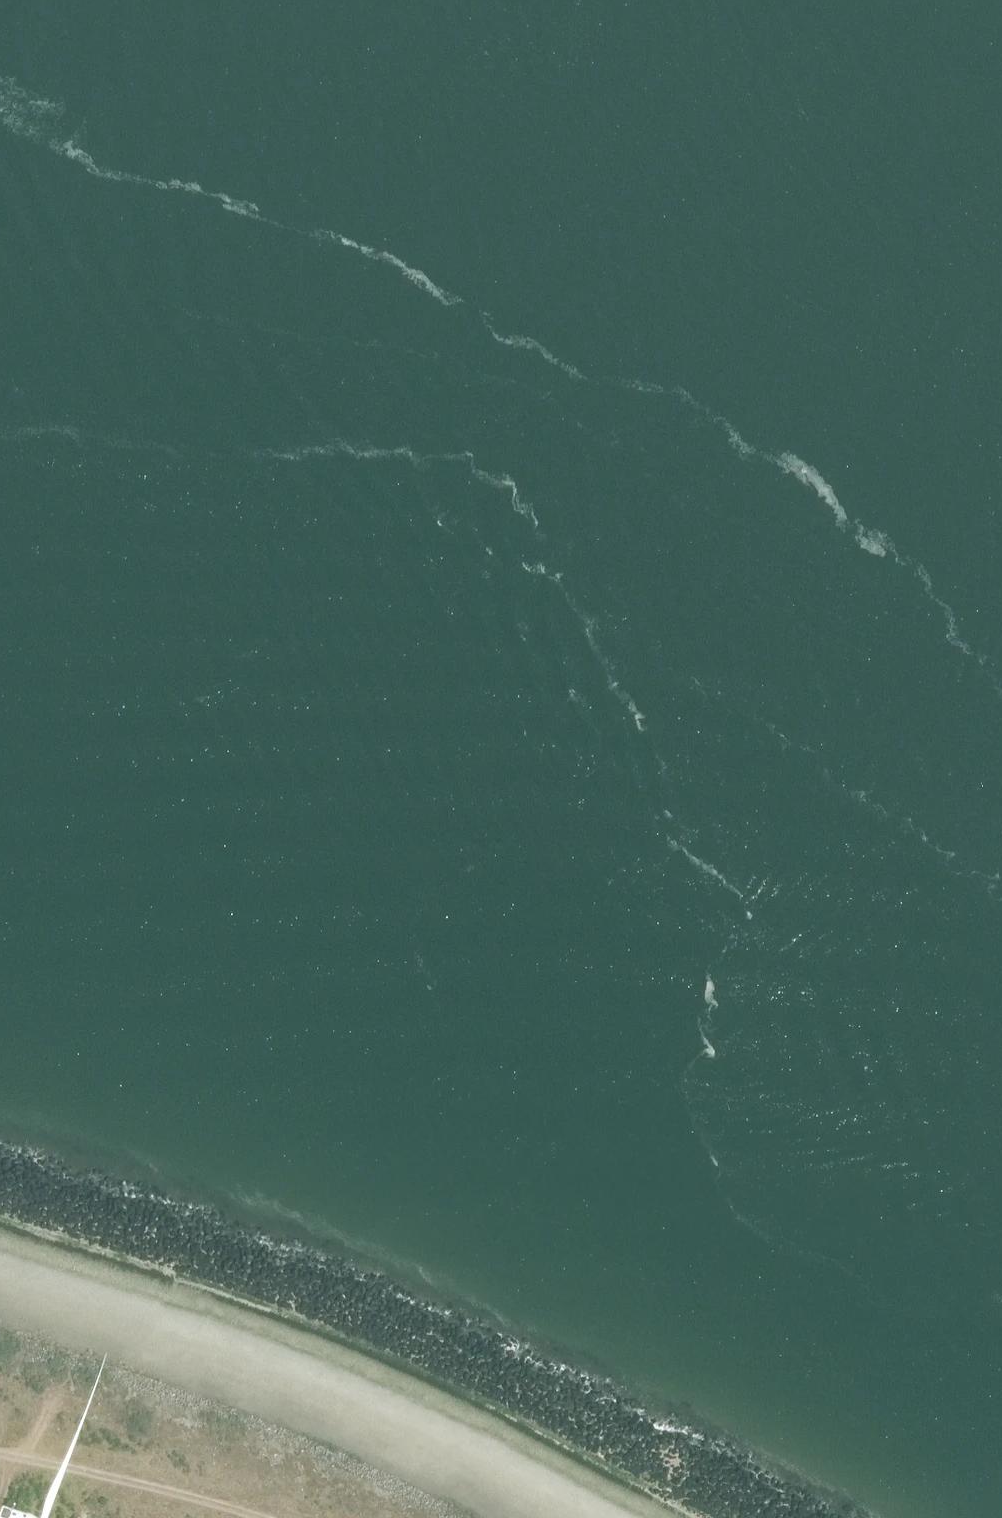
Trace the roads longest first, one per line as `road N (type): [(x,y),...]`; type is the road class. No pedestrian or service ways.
road 1 (track): [(310,1517),(224,1492),(0,1450)]

